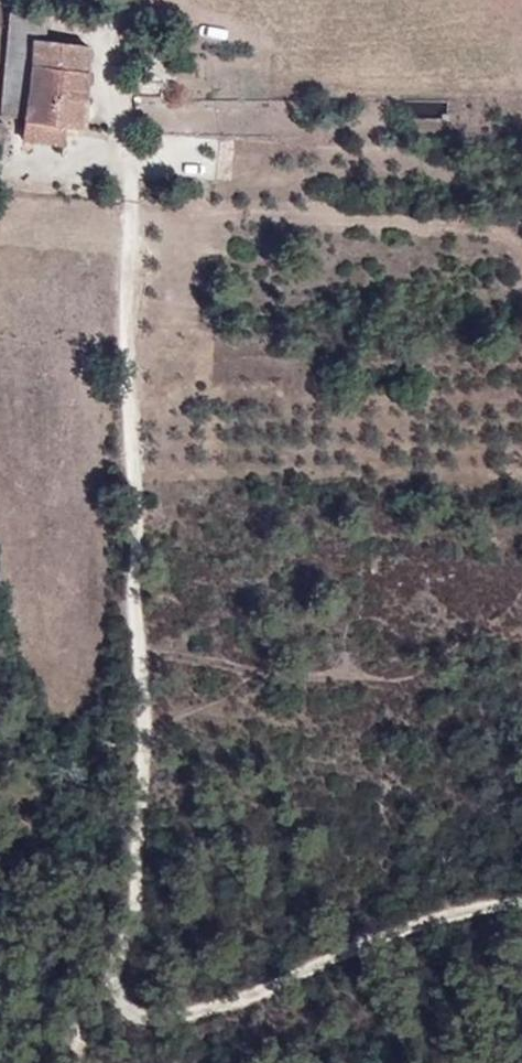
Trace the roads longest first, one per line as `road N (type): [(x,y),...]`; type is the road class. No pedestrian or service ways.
road 1 (track): [(120,152),(142,813),(127,939),(107,1002)]
road 2 (track): [(107,1002),(151,1019),(204,1017),(398,928),(521,900)]
road 3 (unclassified): [(120,152),(121,0)]

